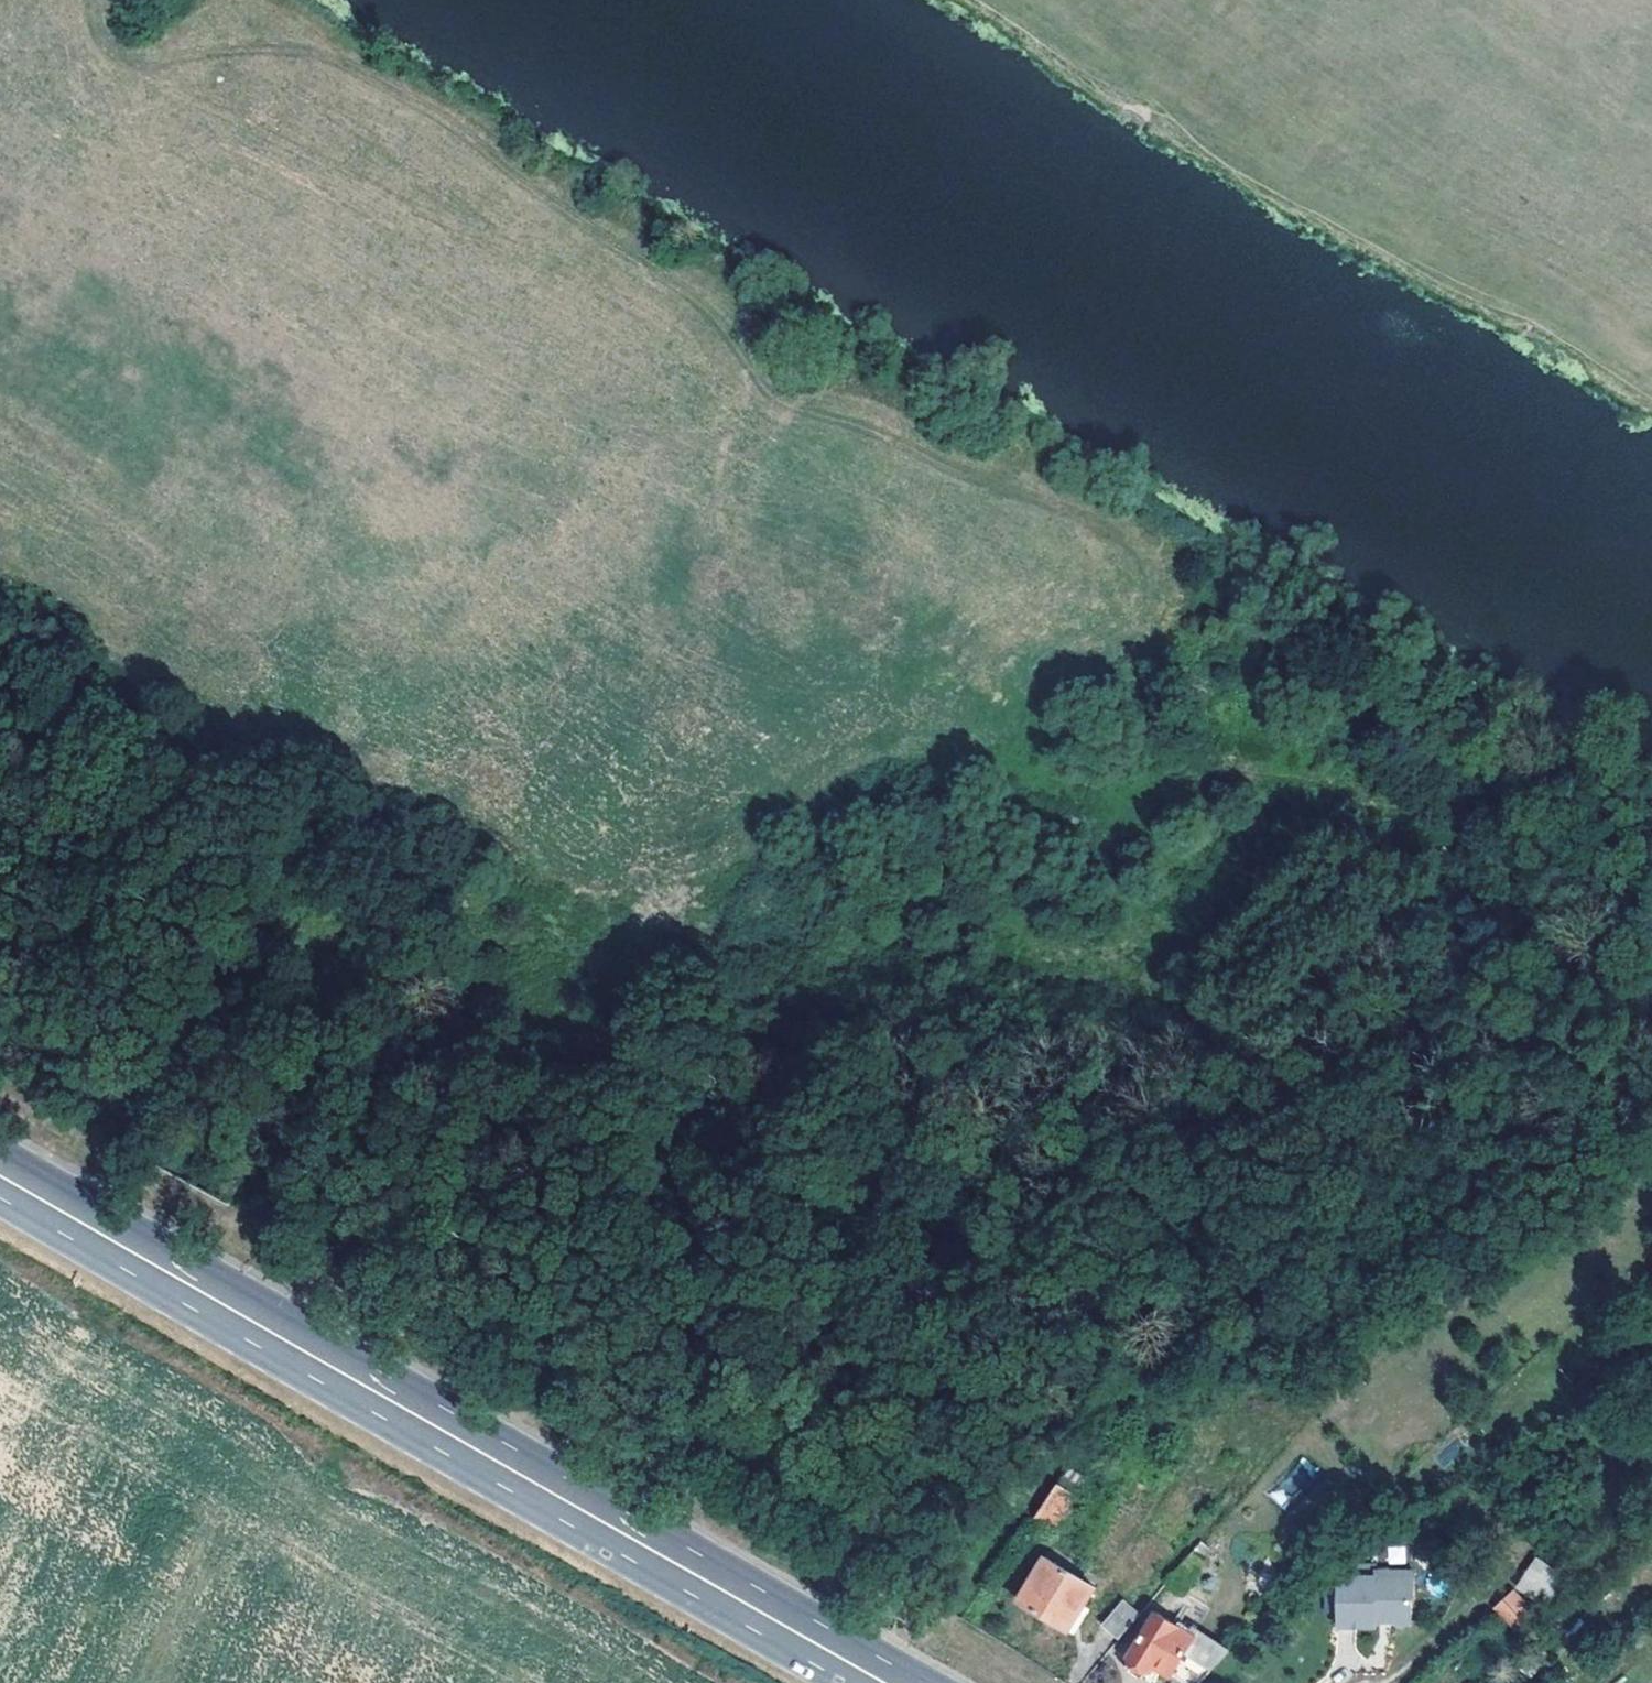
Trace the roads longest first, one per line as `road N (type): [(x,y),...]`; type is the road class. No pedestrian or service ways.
road 1 (secondary): [(881,1682),(0,1181)]

